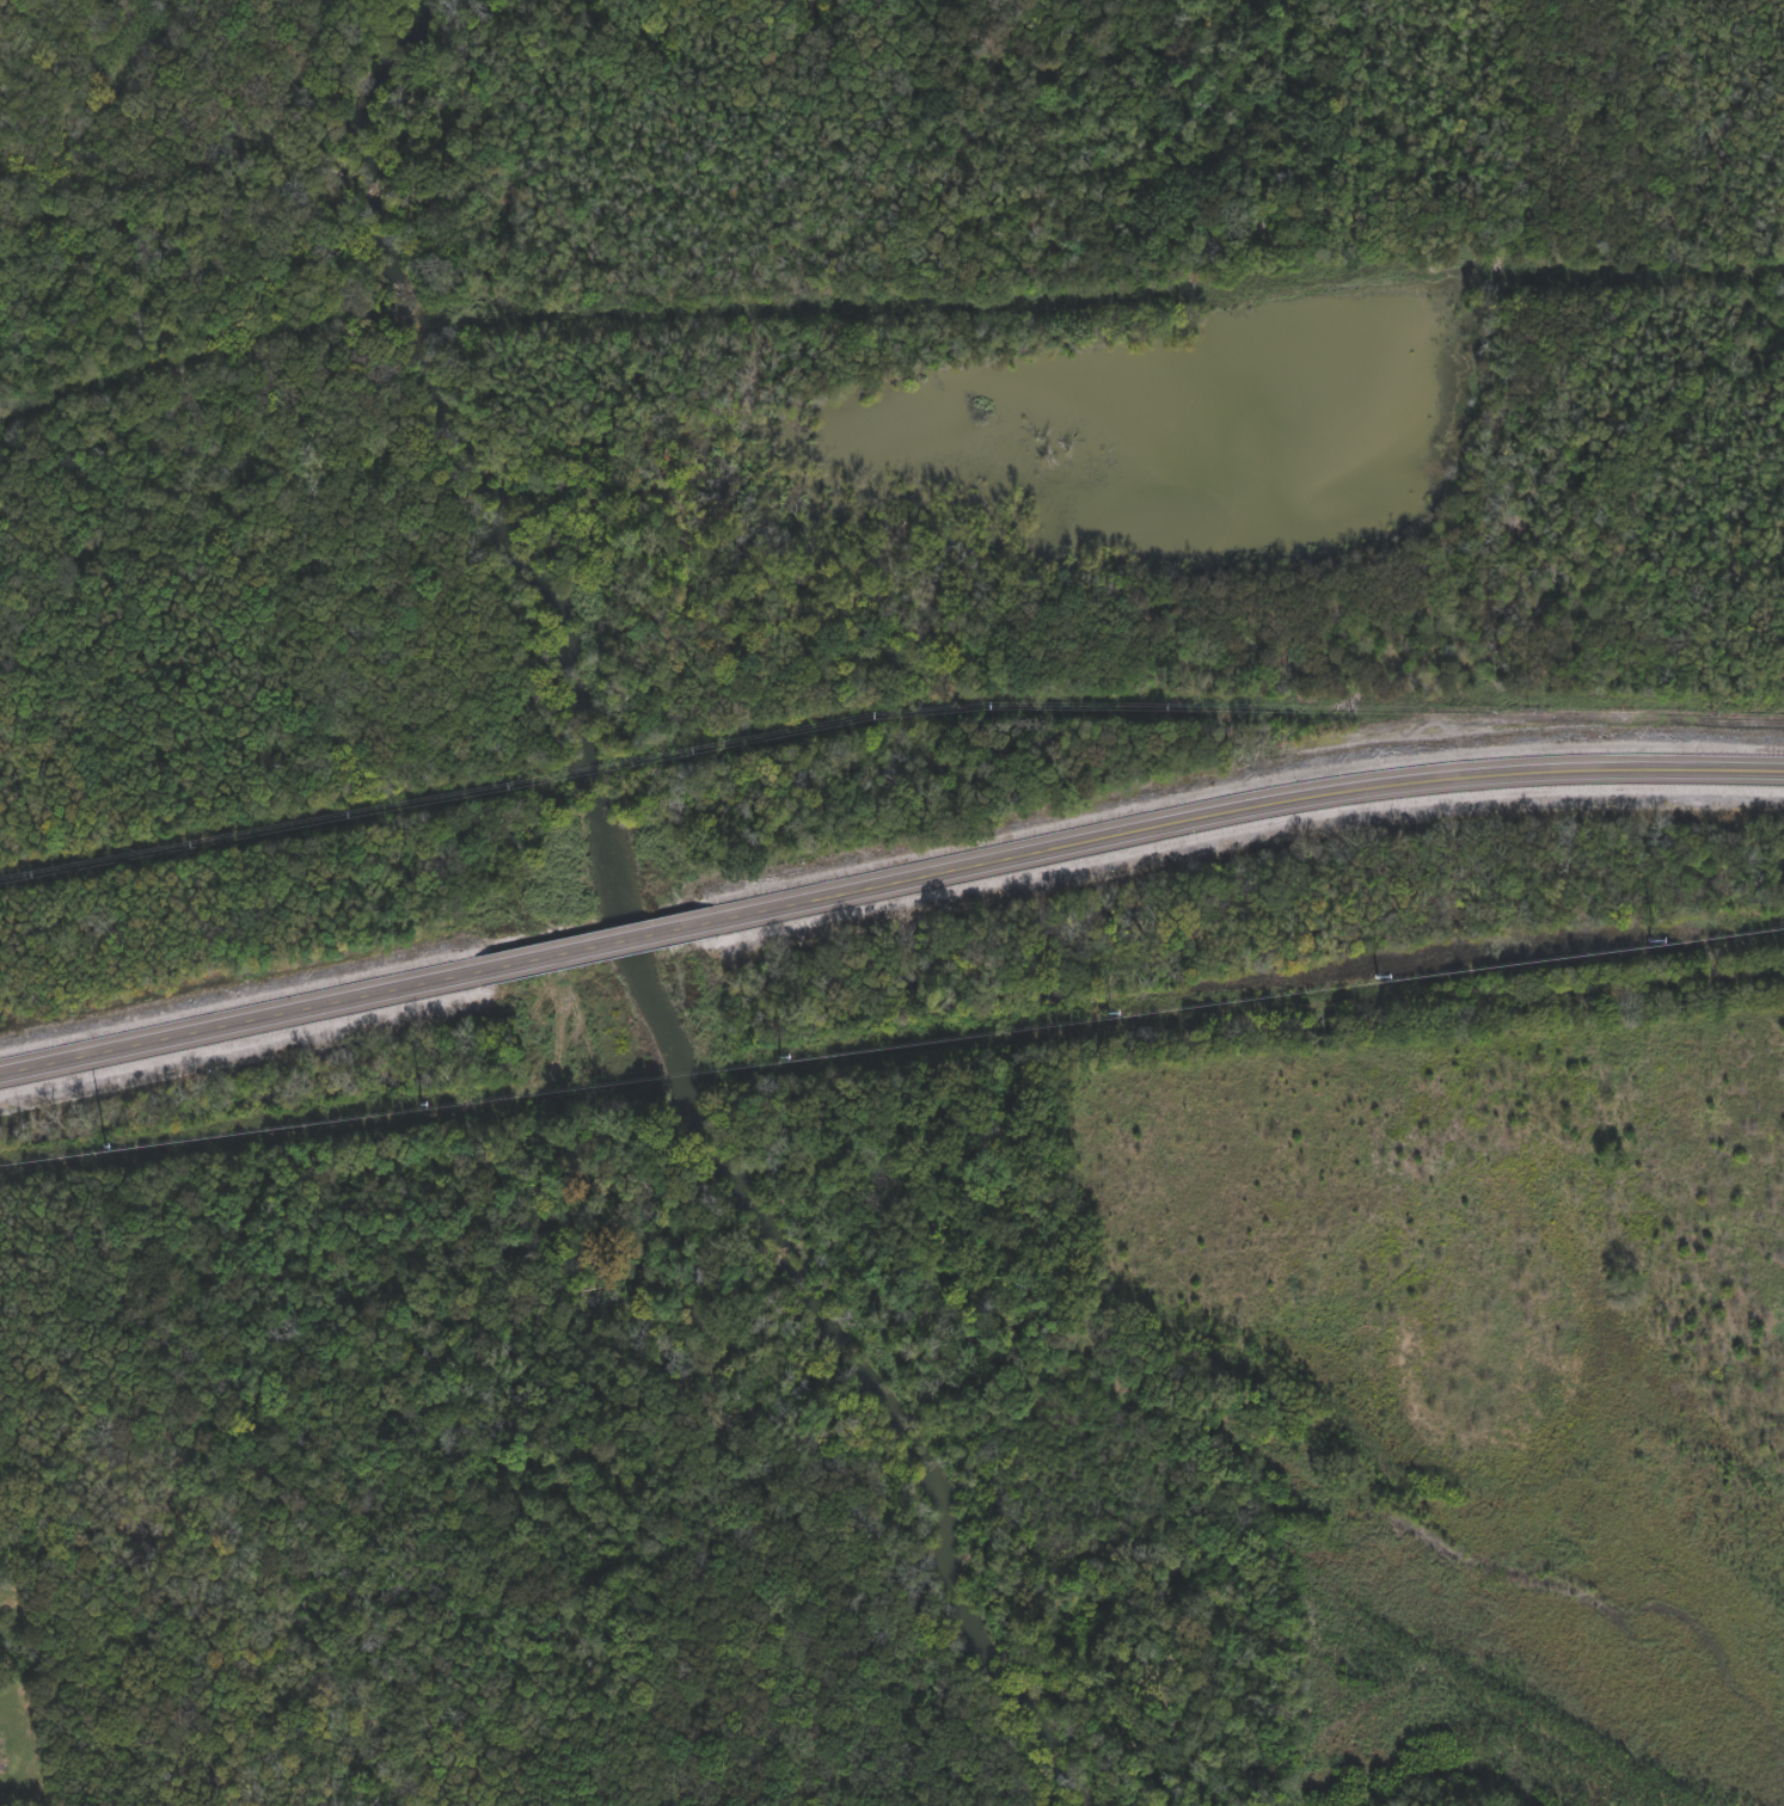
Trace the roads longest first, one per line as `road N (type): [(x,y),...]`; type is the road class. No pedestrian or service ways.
road 1 (secondary): [(1783,777),(1549,774),(1424,781),(1267,806),(0,1072)]

